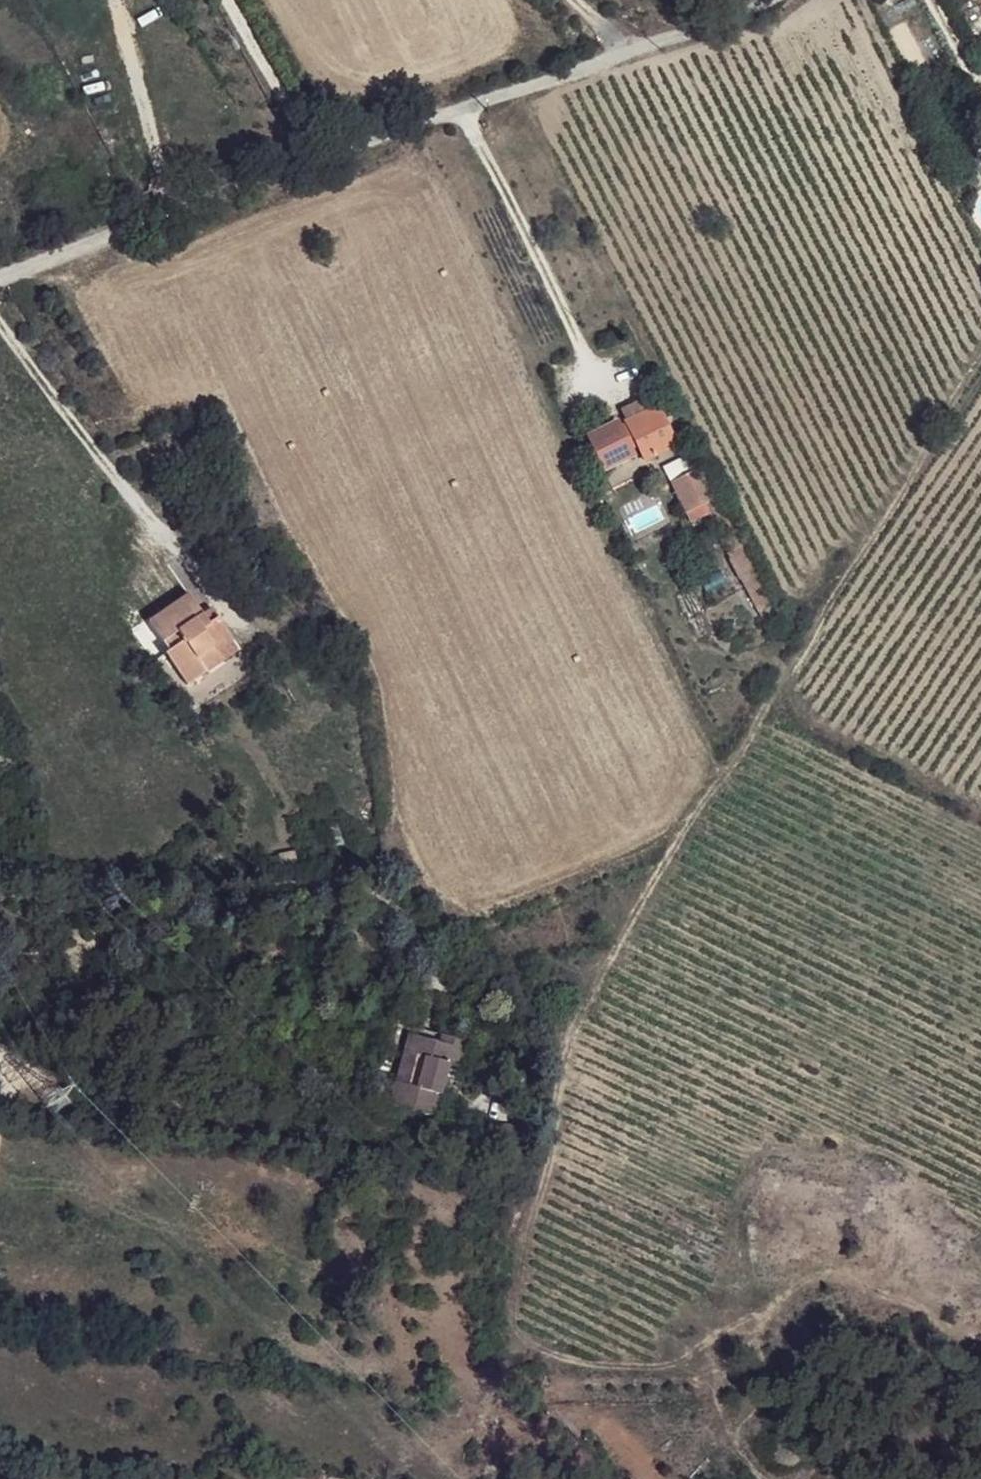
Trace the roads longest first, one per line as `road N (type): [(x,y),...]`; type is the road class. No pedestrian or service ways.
road 1 (unclassified): [(0,270),(770,0)]
road 2 (track): [(980,1334),(835,1276),(808,1279),(761,1321),(763,1389),(732,1450)]

